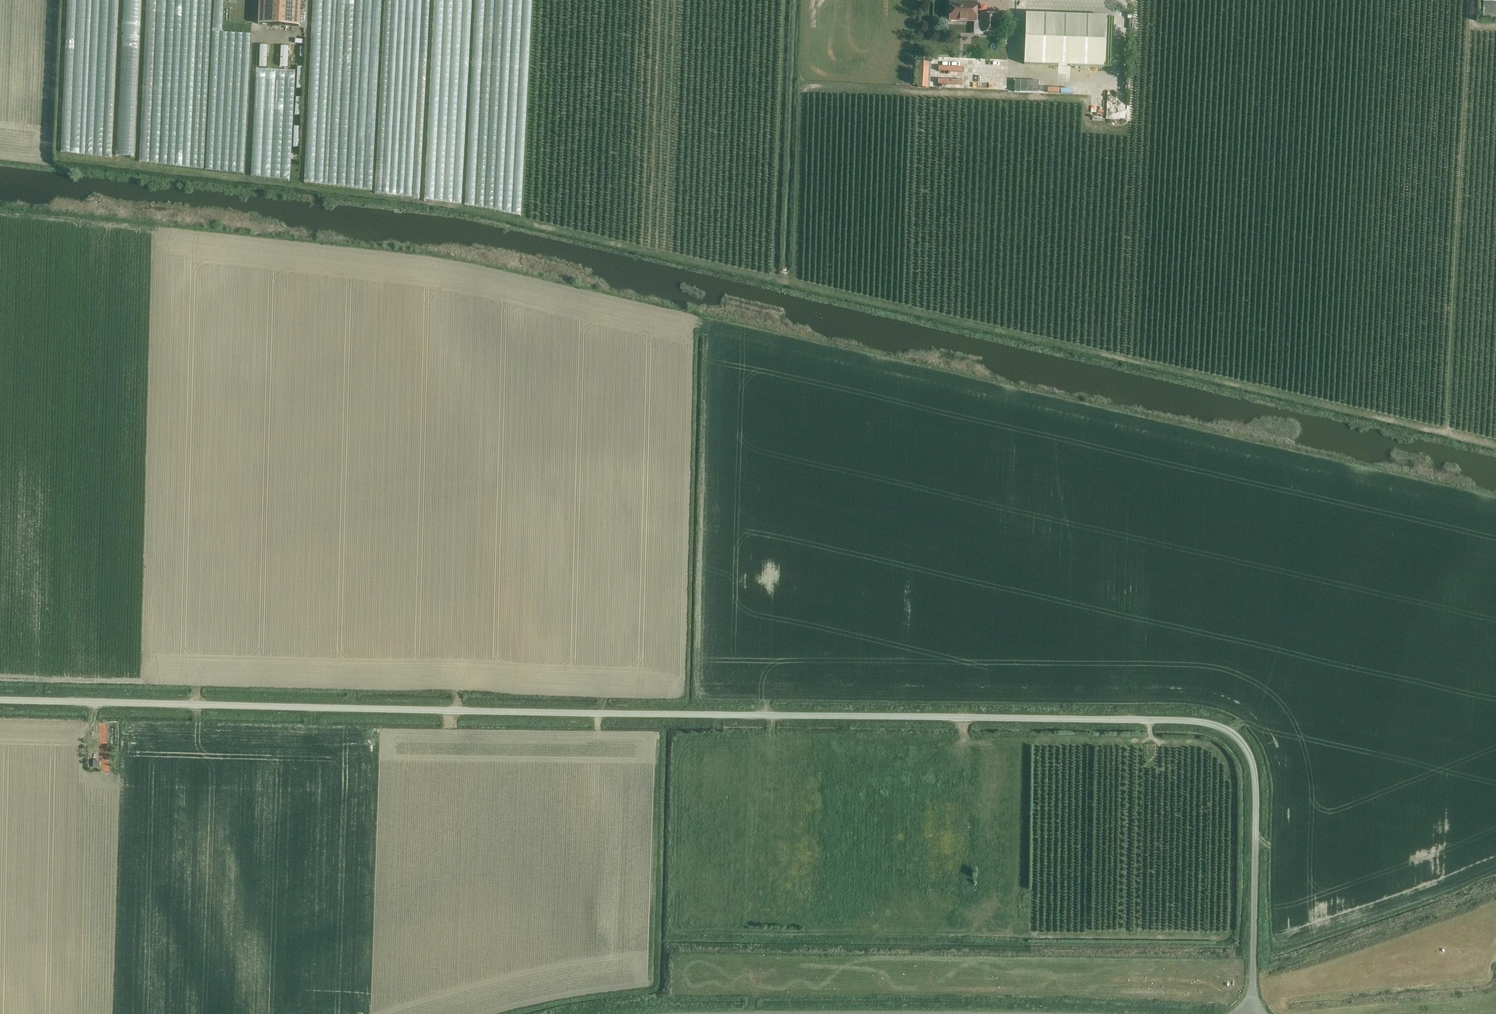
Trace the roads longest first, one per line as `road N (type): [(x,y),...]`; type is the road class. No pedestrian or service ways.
road 1 (unclassified): [(1251,1013),(1254,777),(1240,741),(1212,724),(0,700)]

